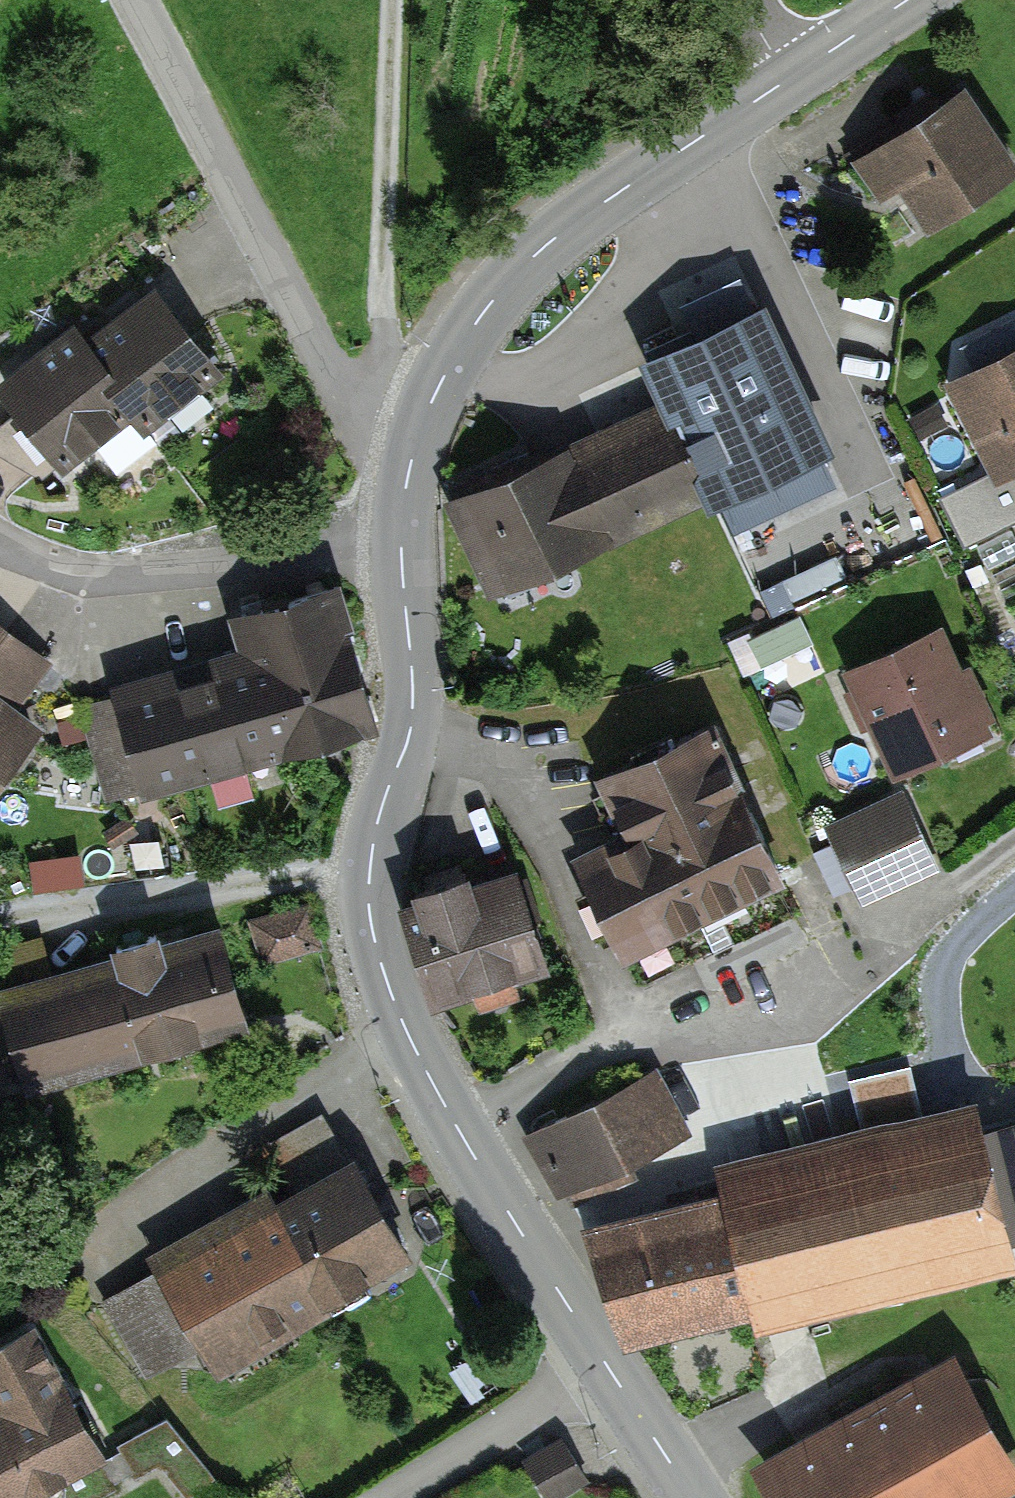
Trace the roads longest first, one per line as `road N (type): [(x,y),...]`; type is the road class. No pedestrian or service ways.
road 1 (tertiary): [(610,1369),(457,1128),(409,1036),(368,914),(378,821),(411,731),(401,552),(419,426)]
road 2 (tertiary): [(419,426),(508,281),(565,228),(908,0)]
road 3 (residential): [(419,426),(341,392),(136,0)]
road 4 (residential): [(610,1369),(390,1497)]
road 5 (tertiary): [(693,1497),(610,1369)]

